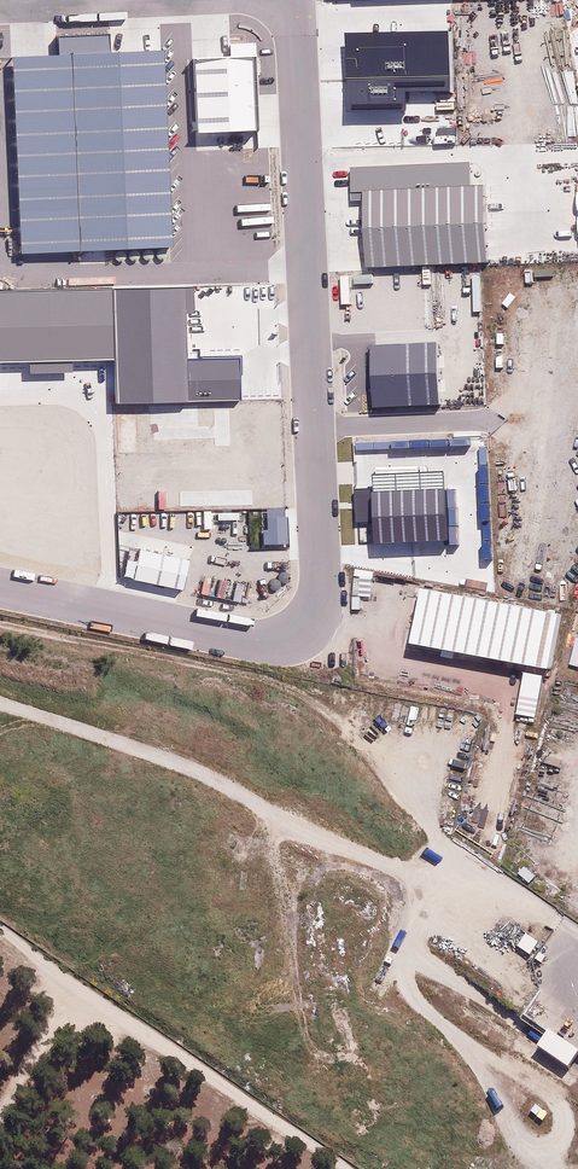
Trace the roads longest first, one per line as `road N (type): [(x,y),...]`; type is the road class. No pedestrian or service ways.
road 1 (residential): [(0,587),(250,641),(296,636),(311,625),(323,586),(296,0)]
road 2 (unclassified): [(355,1168),(0,916)]

